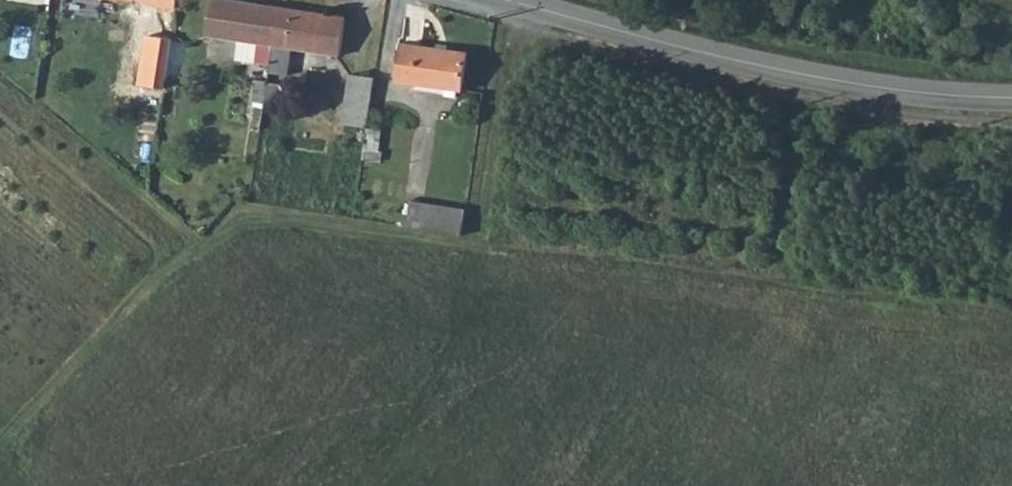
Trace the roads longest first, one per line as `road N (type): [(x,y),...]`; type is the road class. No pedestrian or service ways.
road 1 (track): [(1011,312),(645,265),(554,262),(296,221),(235,231),(174,260),(0,441)]
road 2 (tertiary): [(1011,97),(839,82),(512,0)]

